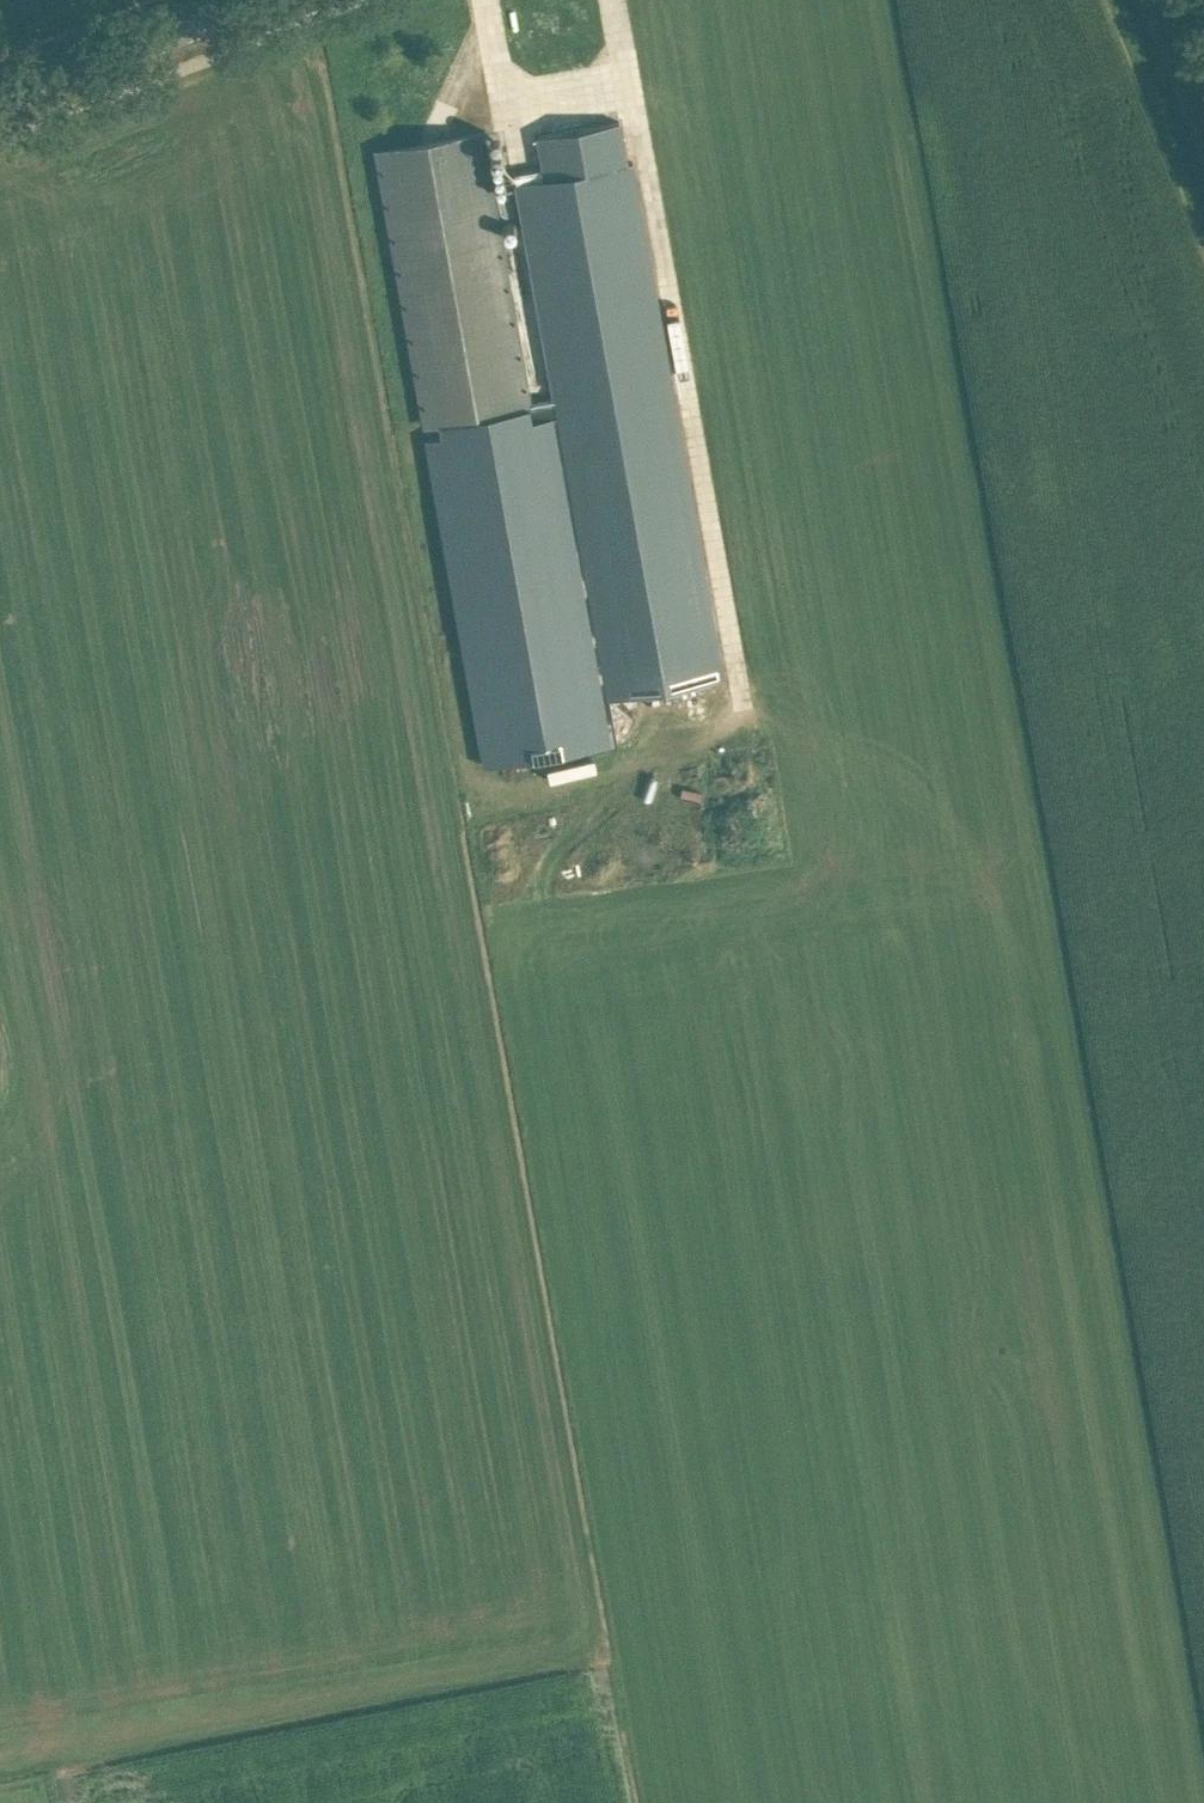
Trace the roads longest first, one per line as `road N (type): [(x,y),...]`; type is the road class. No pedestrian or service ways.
road 1 (tertiary): [(0,100),(257,0)]

